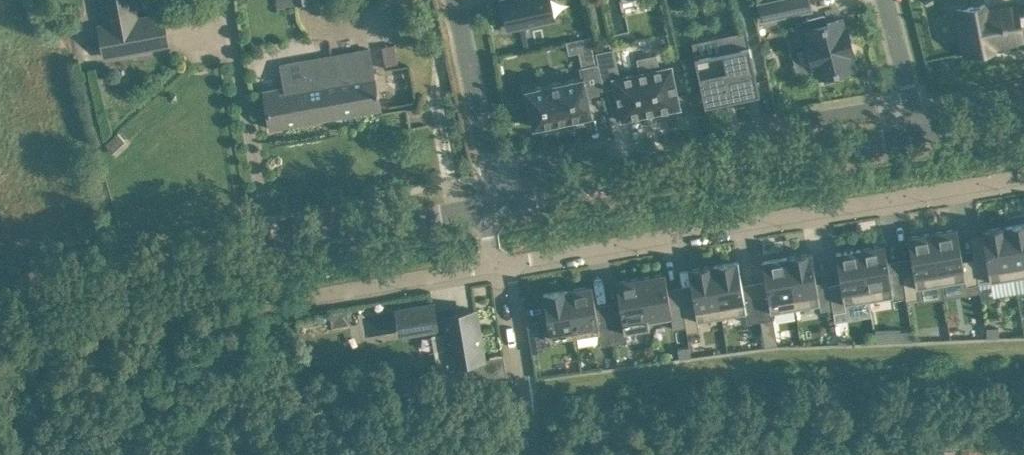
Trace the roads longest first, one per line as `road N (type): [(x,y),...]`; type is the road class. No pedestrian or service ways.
road 1 (residential): [(511,262),(1023,174)]
road 2 (residential): [(0,287),(486,206)]
road 3 (residential): [(496,204),(918,132)]
road 4 (residential): [(495,264),(280,302)]
road 5 (residential): [(496,204),(454,0)]
road 6 (residential): [(885,0),(918,132)]

